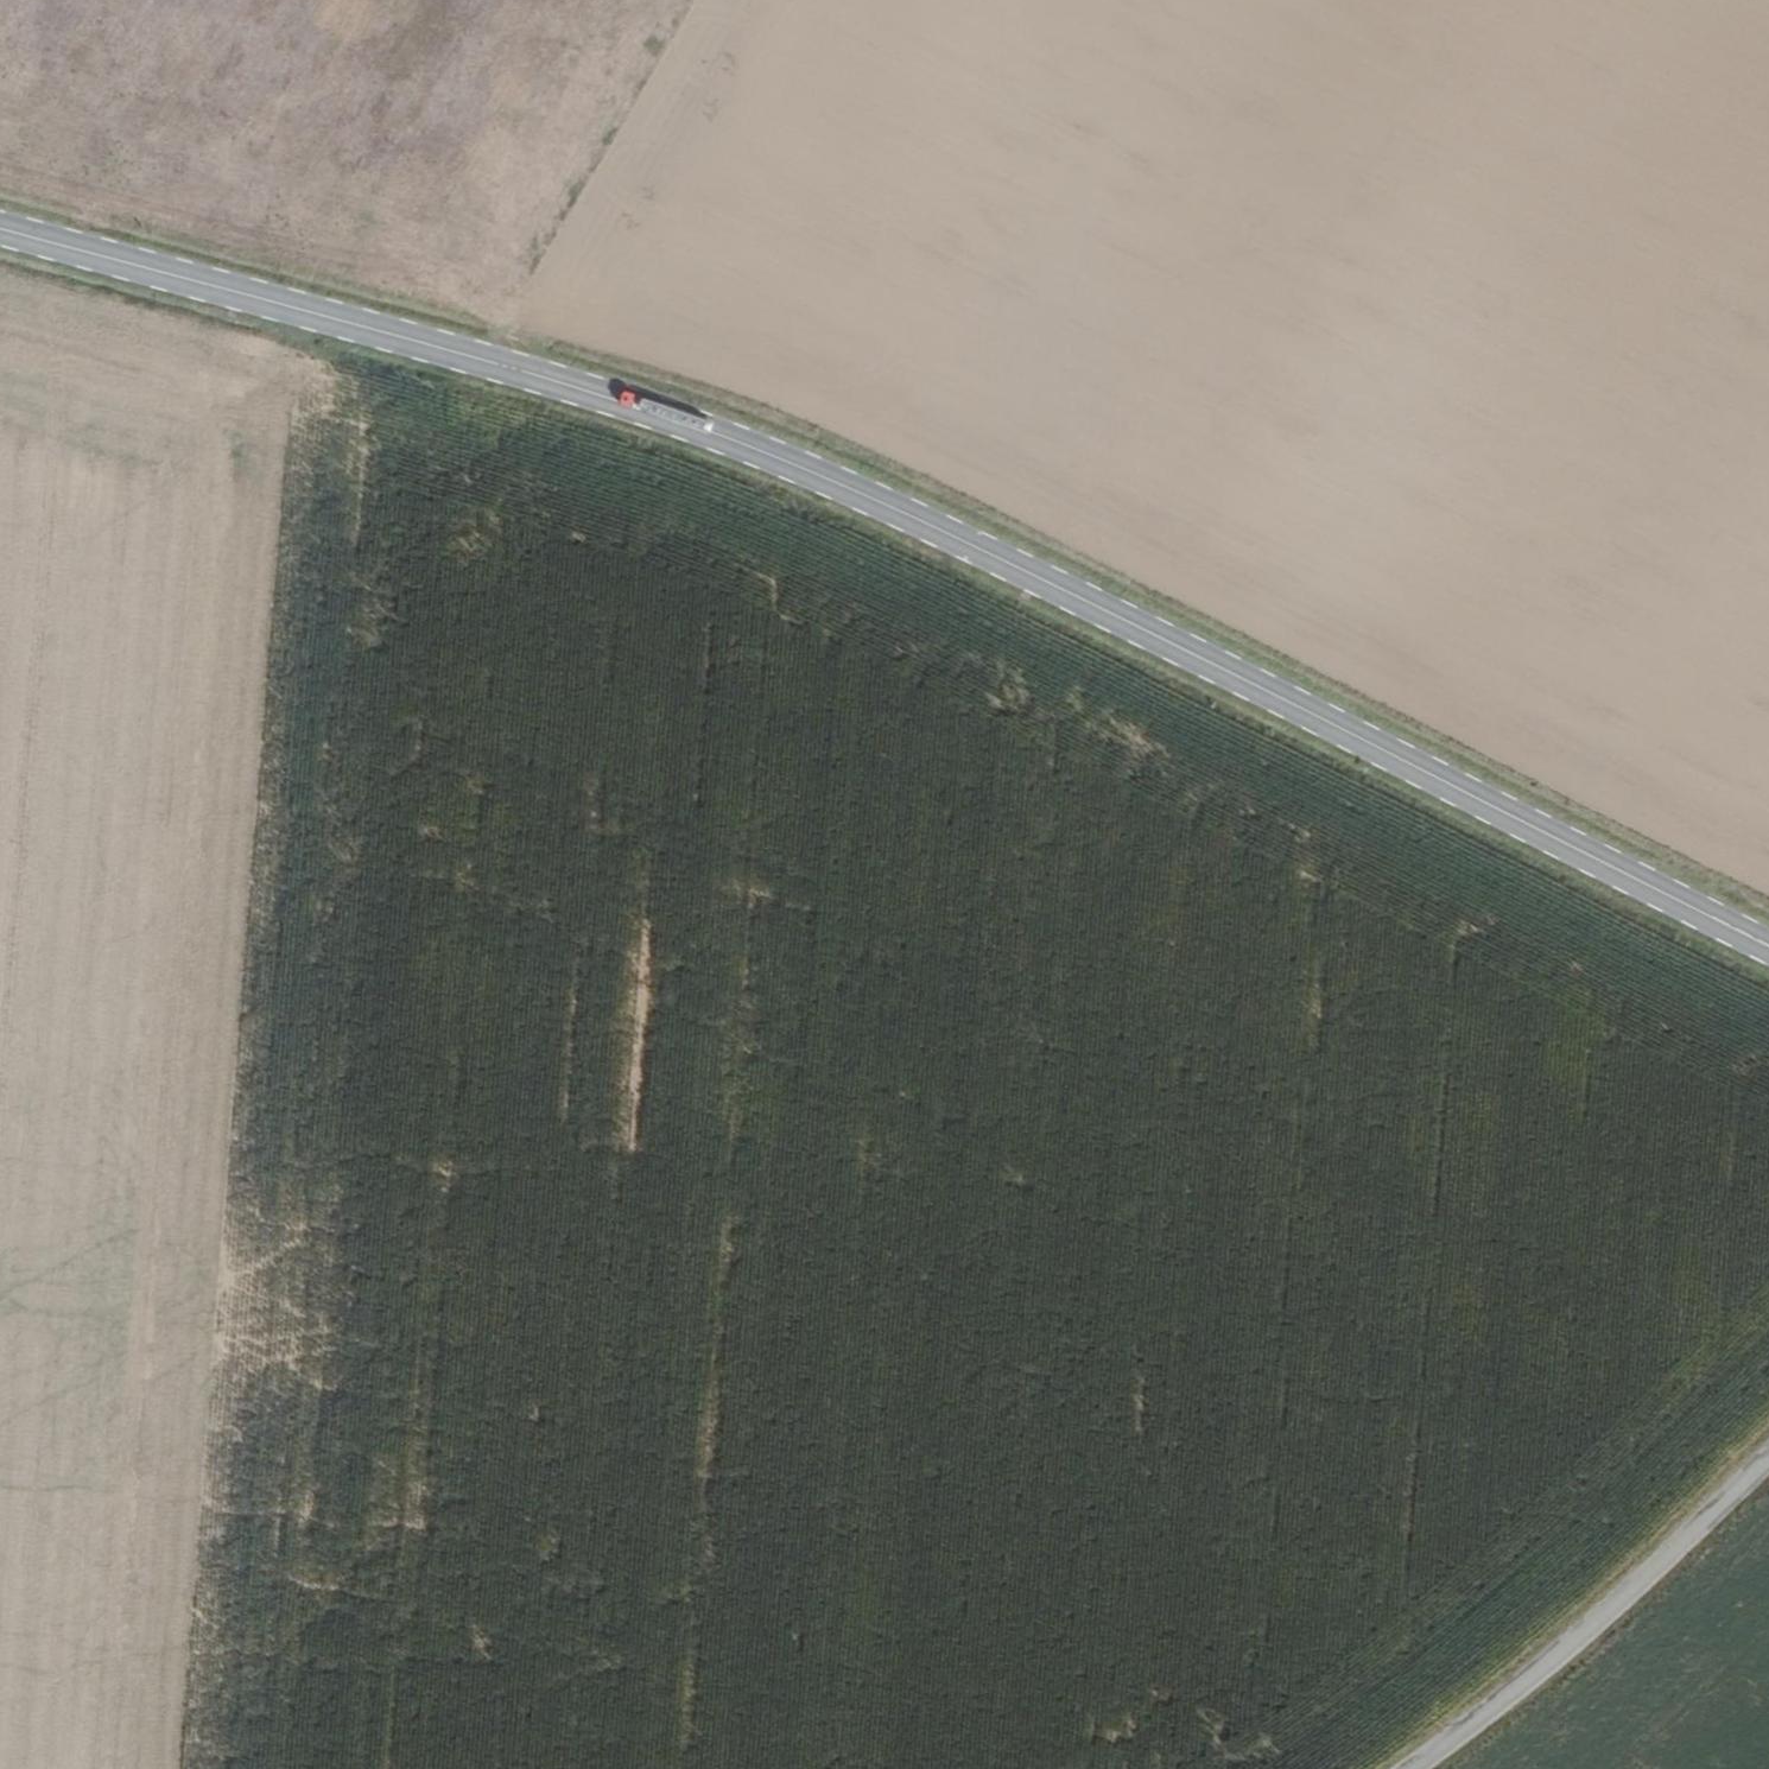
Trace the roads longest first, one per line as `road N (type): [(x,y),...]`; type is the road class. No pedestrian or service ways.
road 1 (secondary): [(0,234),(573,388),(702,433),(963,545),(1768,948)]
road 2 (tertiary): [(1768,1462),(1537,1676),(1414,1768)]

